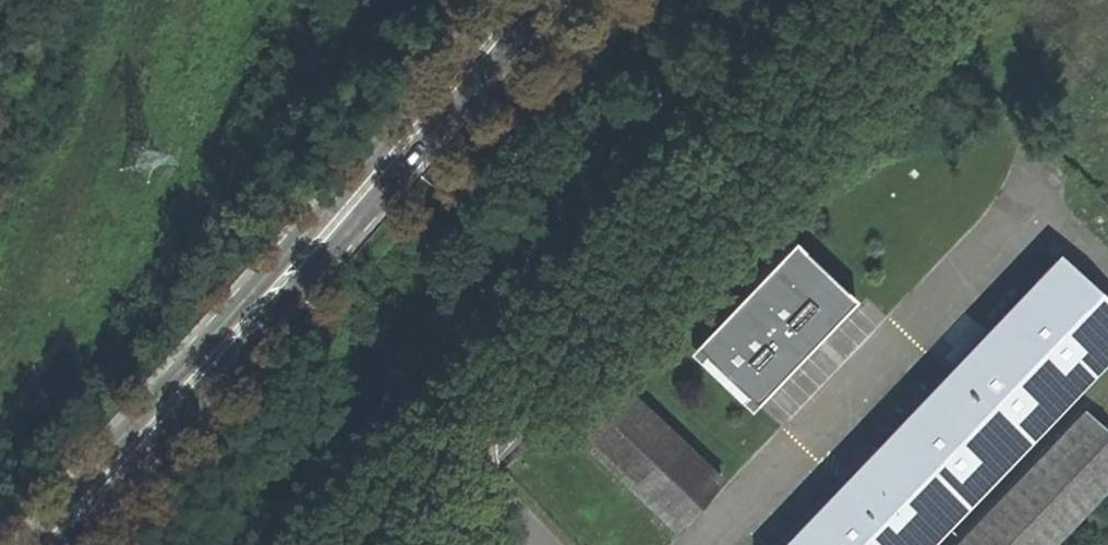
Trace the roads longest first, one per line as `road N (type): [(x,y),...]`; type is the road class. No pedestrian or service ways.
road 1 (unclassified): [(870,0),(346,544)]
road 2 (secondary): [(535,0),(48,544)]

